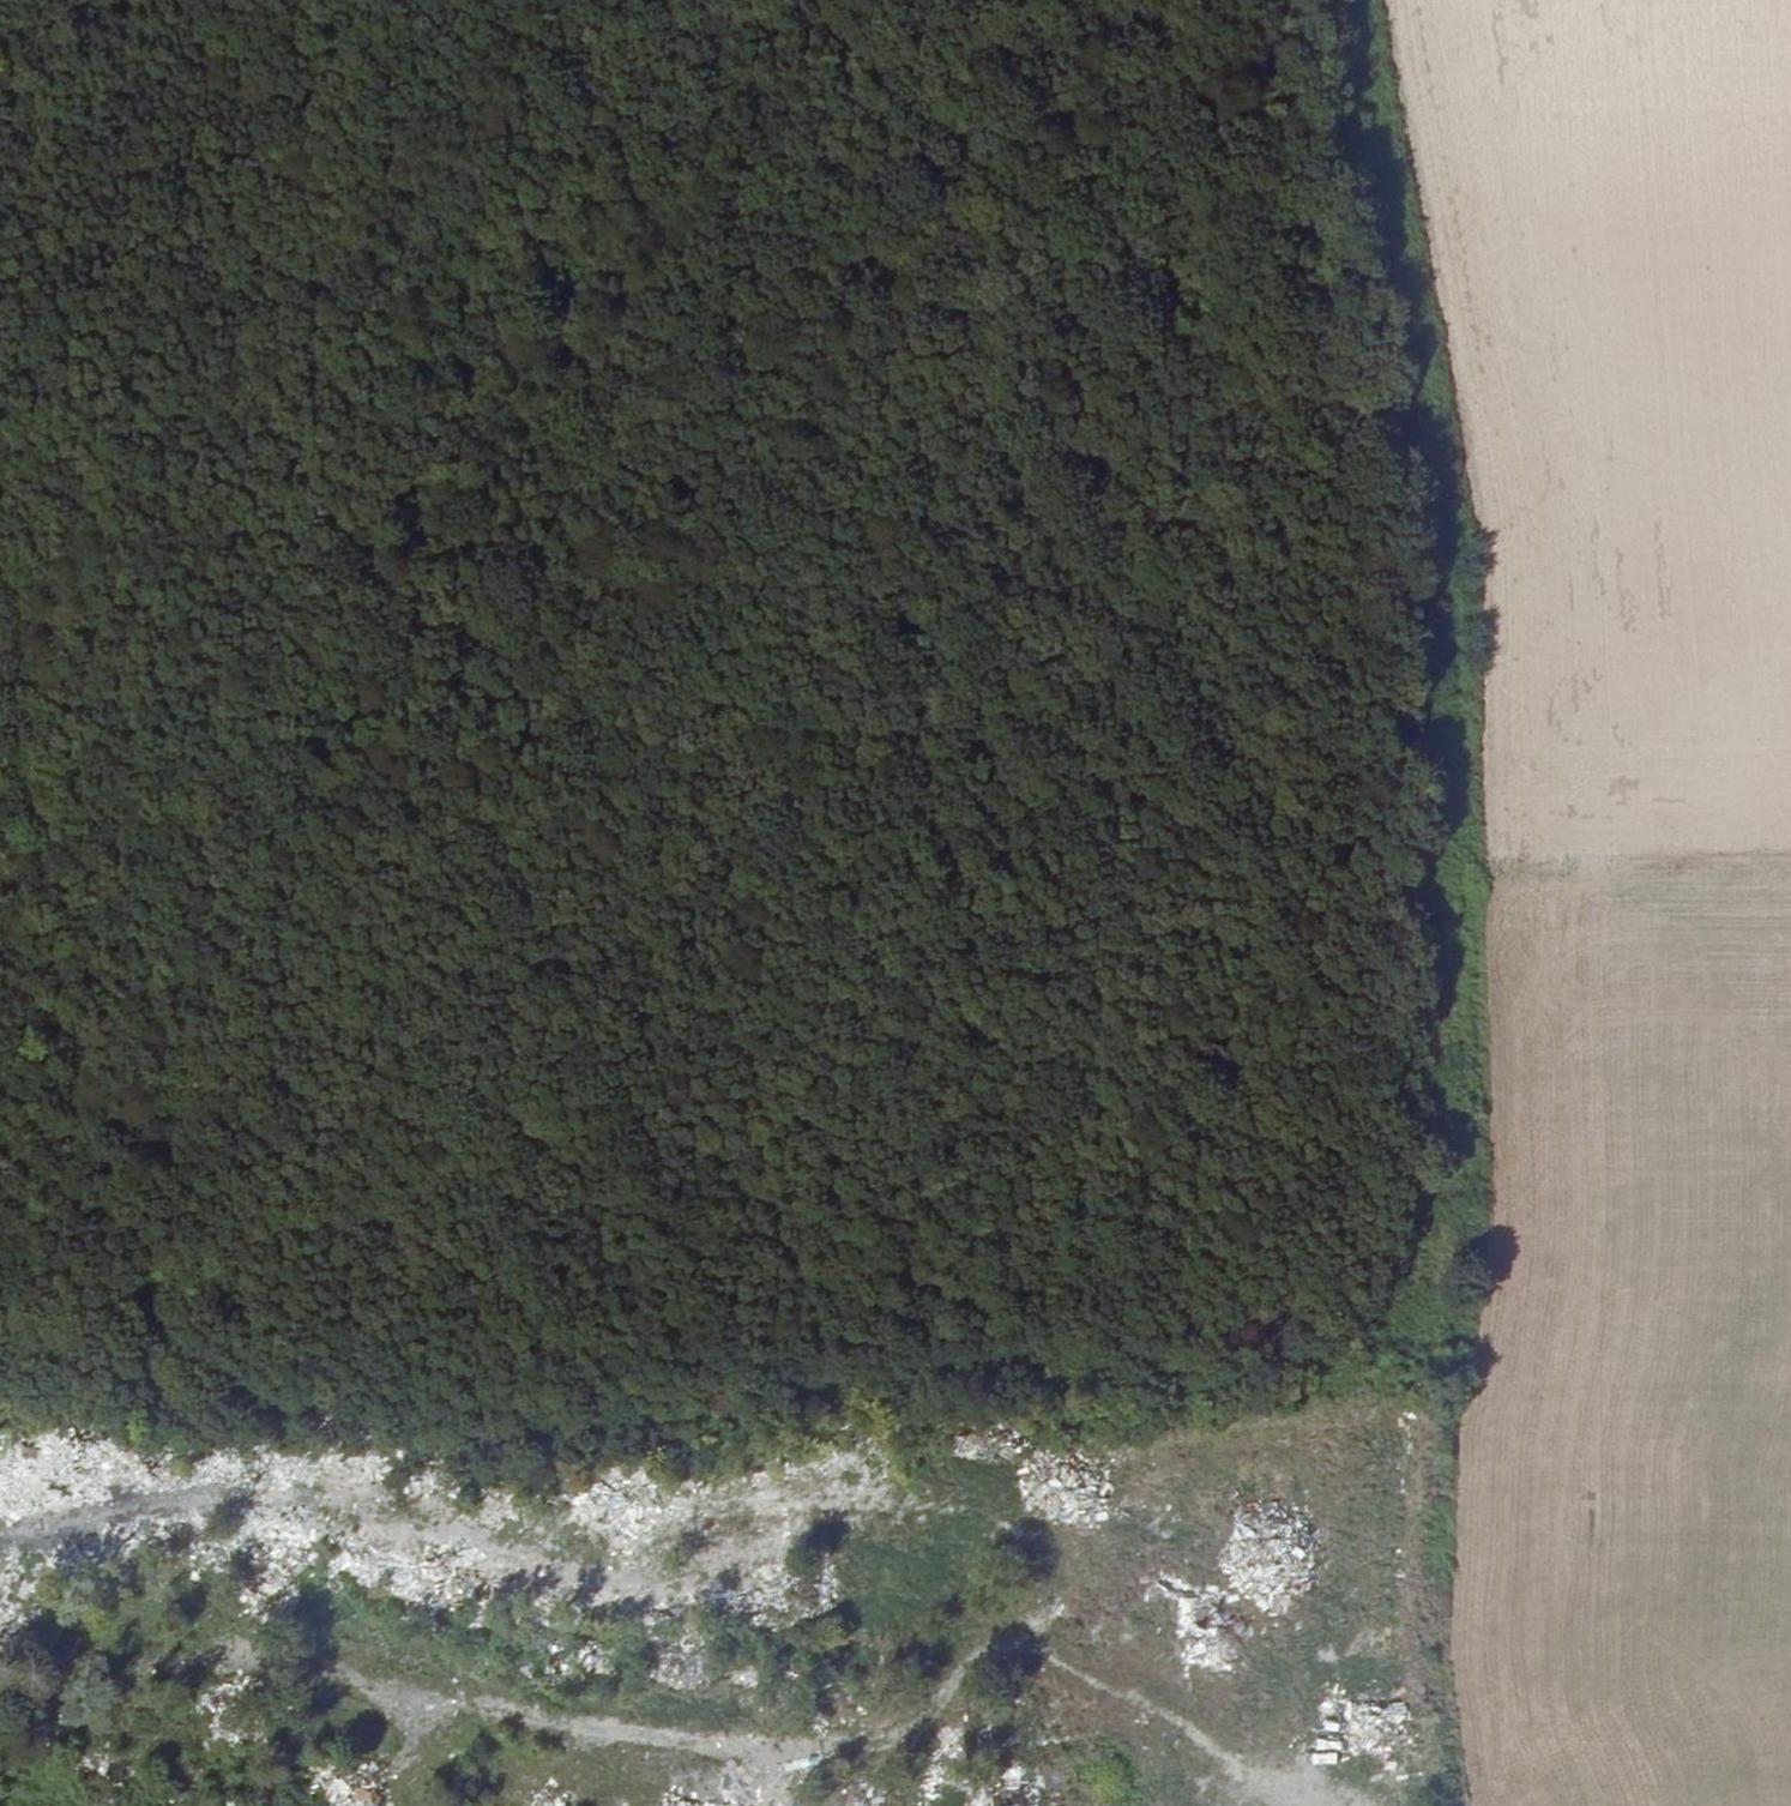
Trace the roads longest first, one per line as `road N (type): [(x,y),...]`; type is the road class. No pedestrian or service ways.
road 1 (track): [(1423,1347),(1465,1057),(1462,579),(1370,0)]

